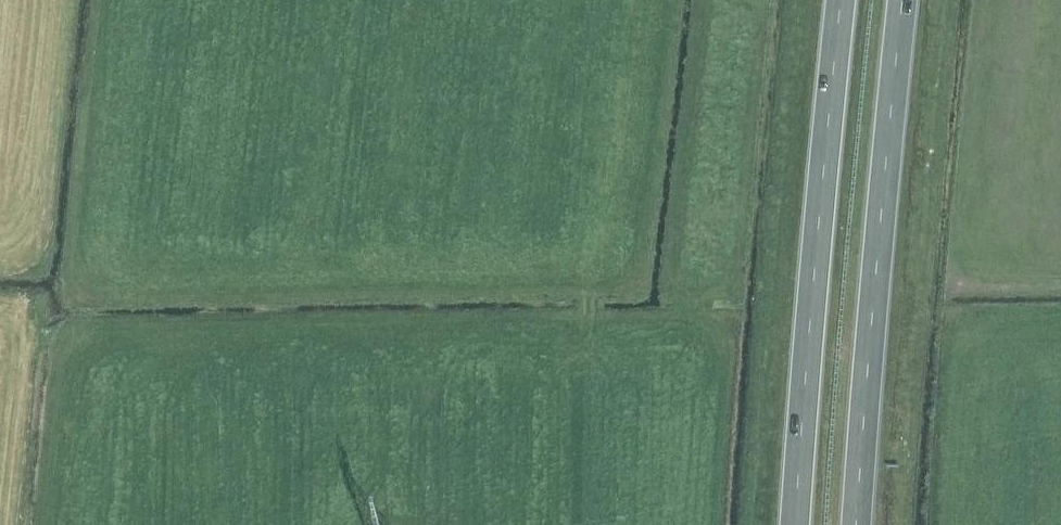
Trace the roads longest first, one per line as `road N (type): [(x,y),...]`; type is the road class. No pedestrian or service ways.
road 1 (trunk): [(856,524),(902,0)]
road 2 (trunk): [(840,0),(796,524)]

